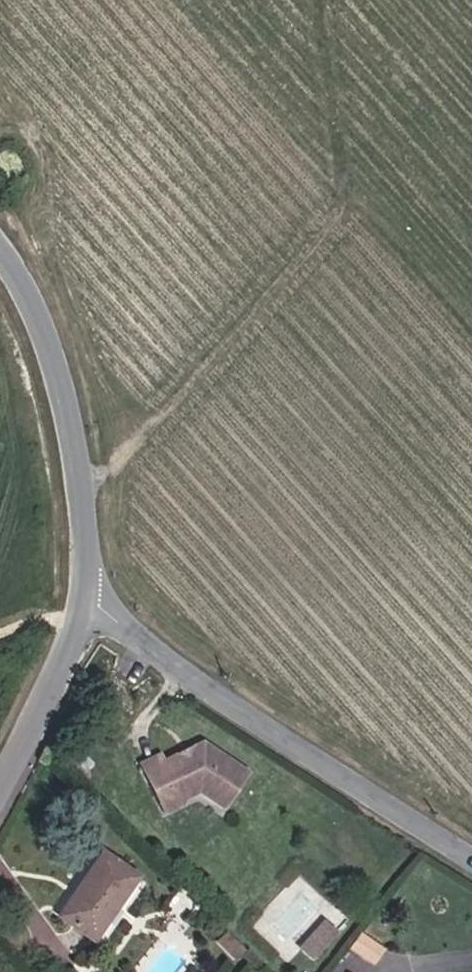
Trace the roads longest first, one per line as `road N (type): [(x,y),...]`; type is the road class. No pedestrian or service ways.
road 1 (unclassified): [(83,582),(125,630),(471,862)]
road 2 (track): [(0,37),(2,100),(112,437),(79,469)]
road 3 (residential): [(0,258),(78,437),(83,582)]
road 4 (residential): [(83,582),(0,765)]

